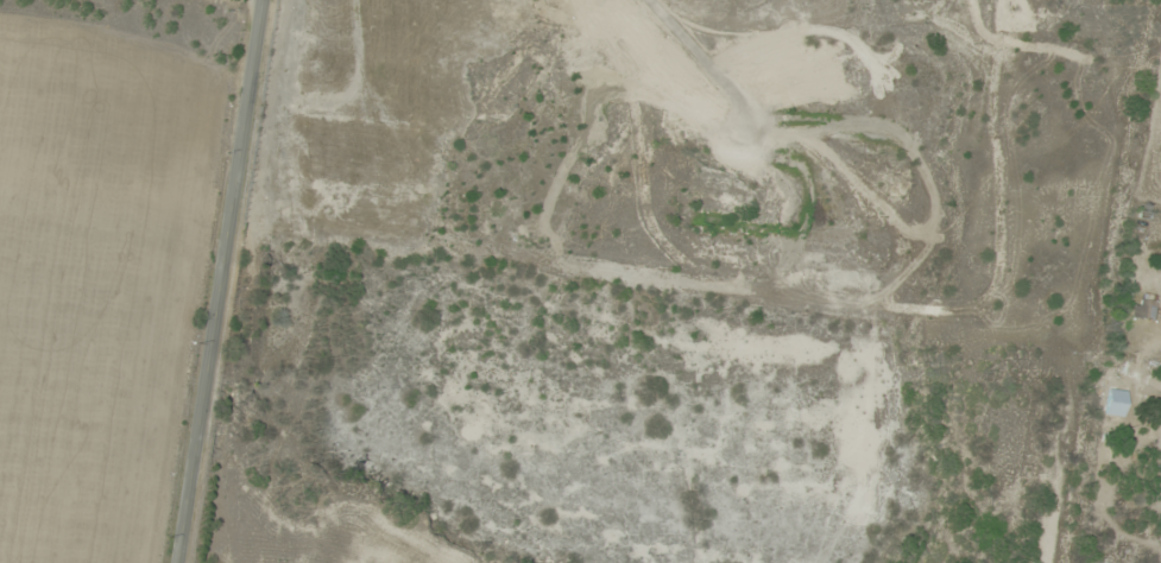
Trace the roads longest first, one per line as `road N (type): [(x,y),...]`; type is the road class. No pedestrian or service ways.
road 1 (tertiary): [(177,562),(262,0)]

